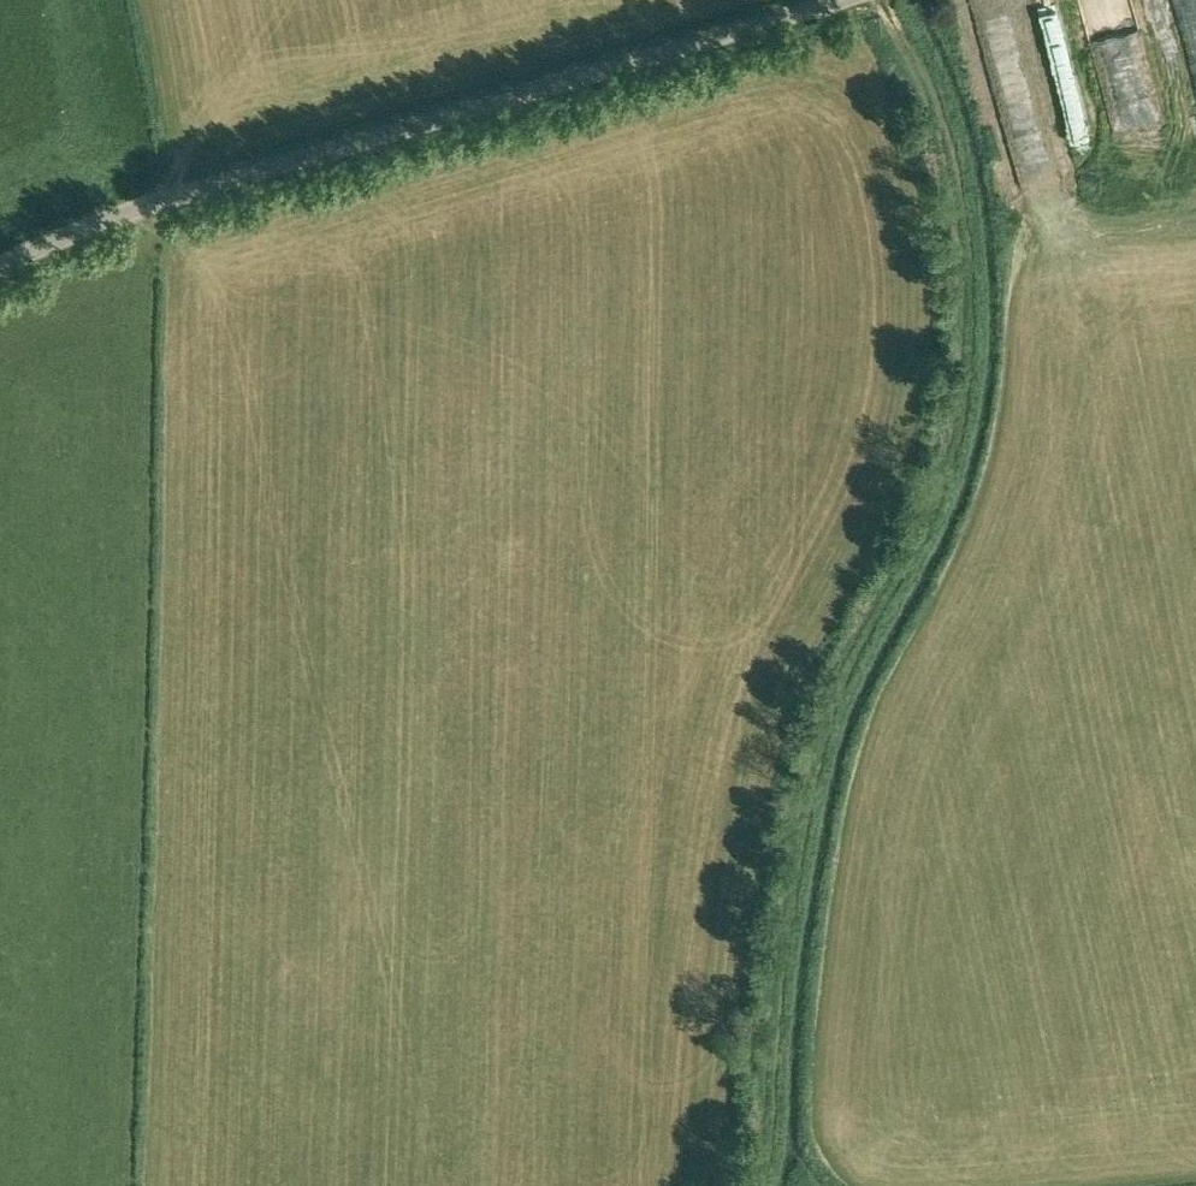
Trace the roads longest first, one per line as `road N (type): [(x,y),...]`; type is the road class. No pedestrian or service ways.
road 1 (unclassified): [(0,268),(177,194),(846,0)]

